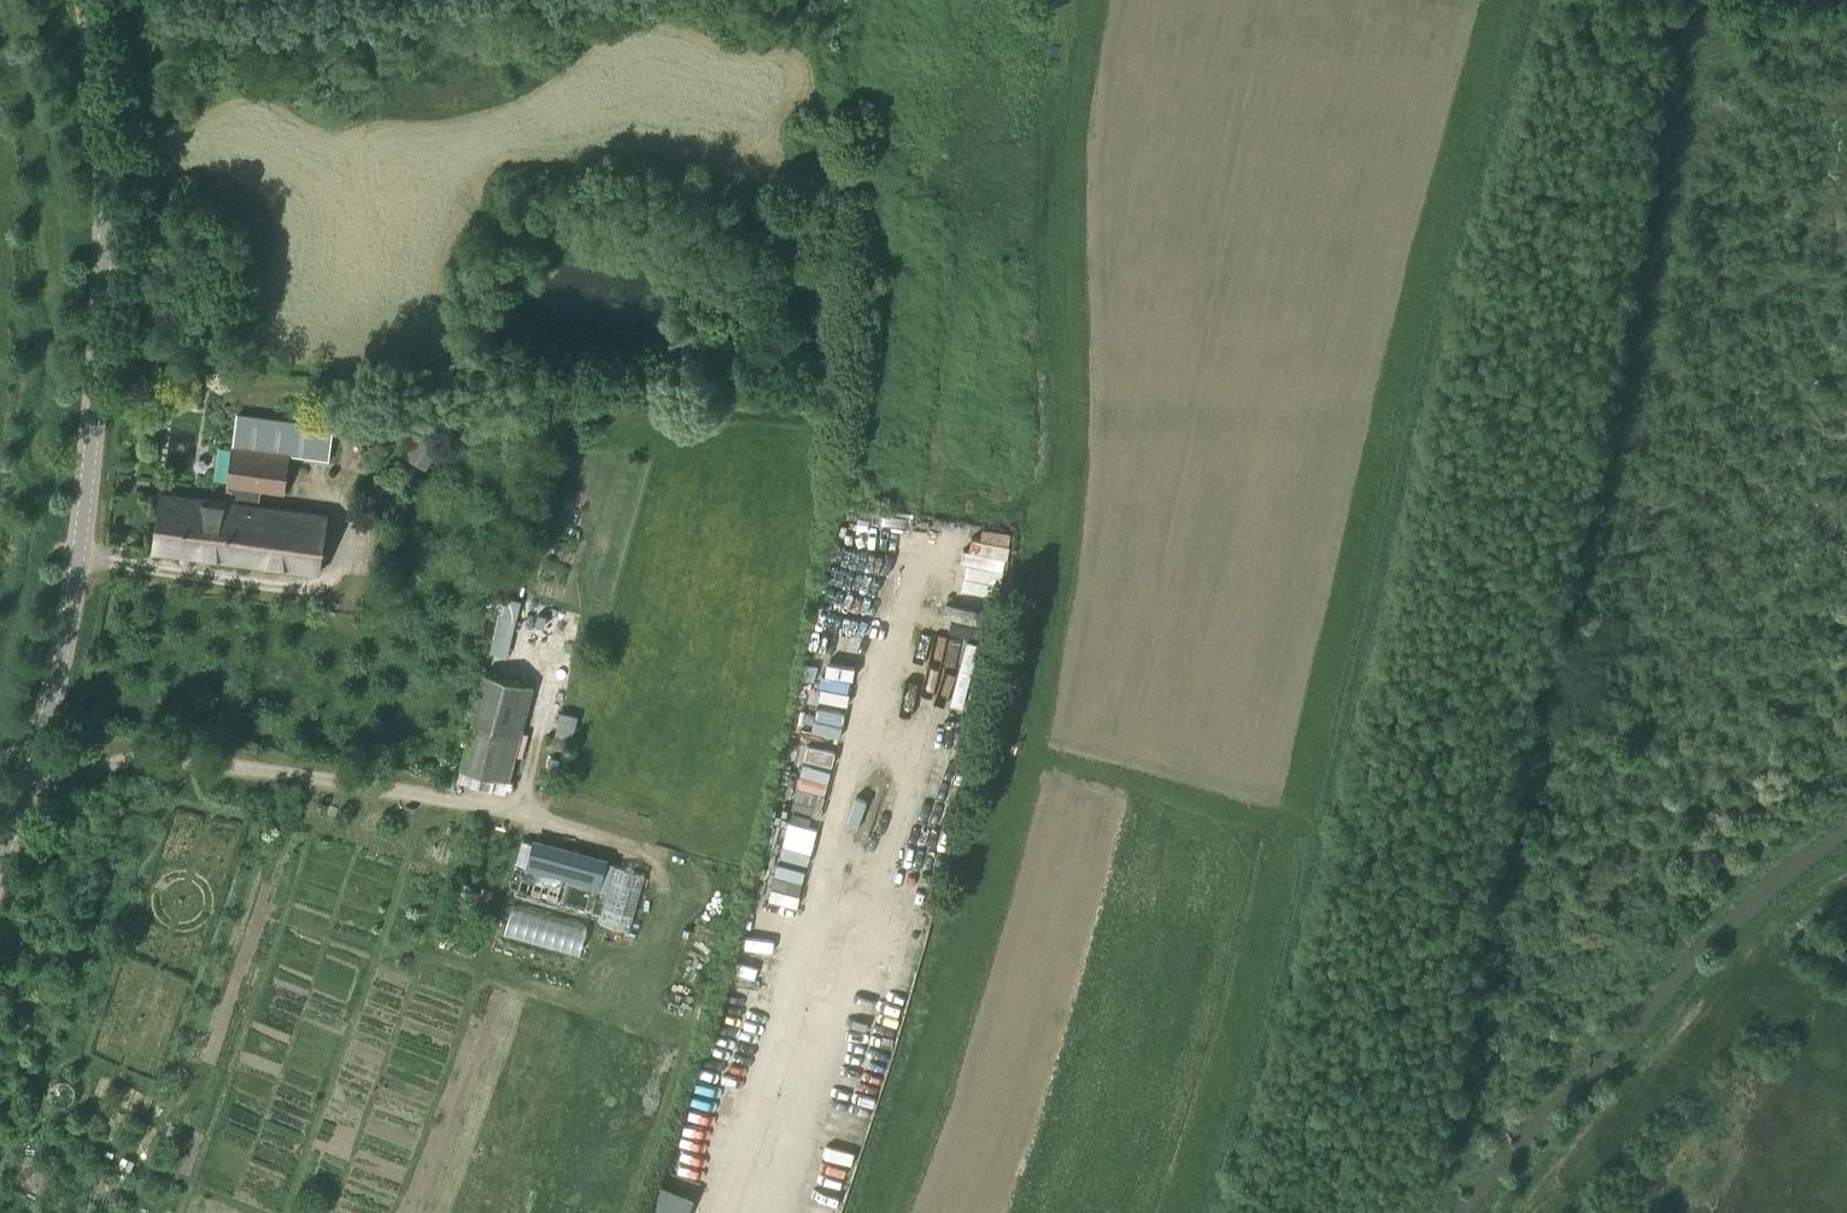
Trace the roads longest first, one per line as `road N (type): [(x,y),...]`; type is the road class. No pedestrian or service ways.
road 1 (tertiary): [(0,858),(29,785),(61,651),(90,446),(105,232),(86,0)]

